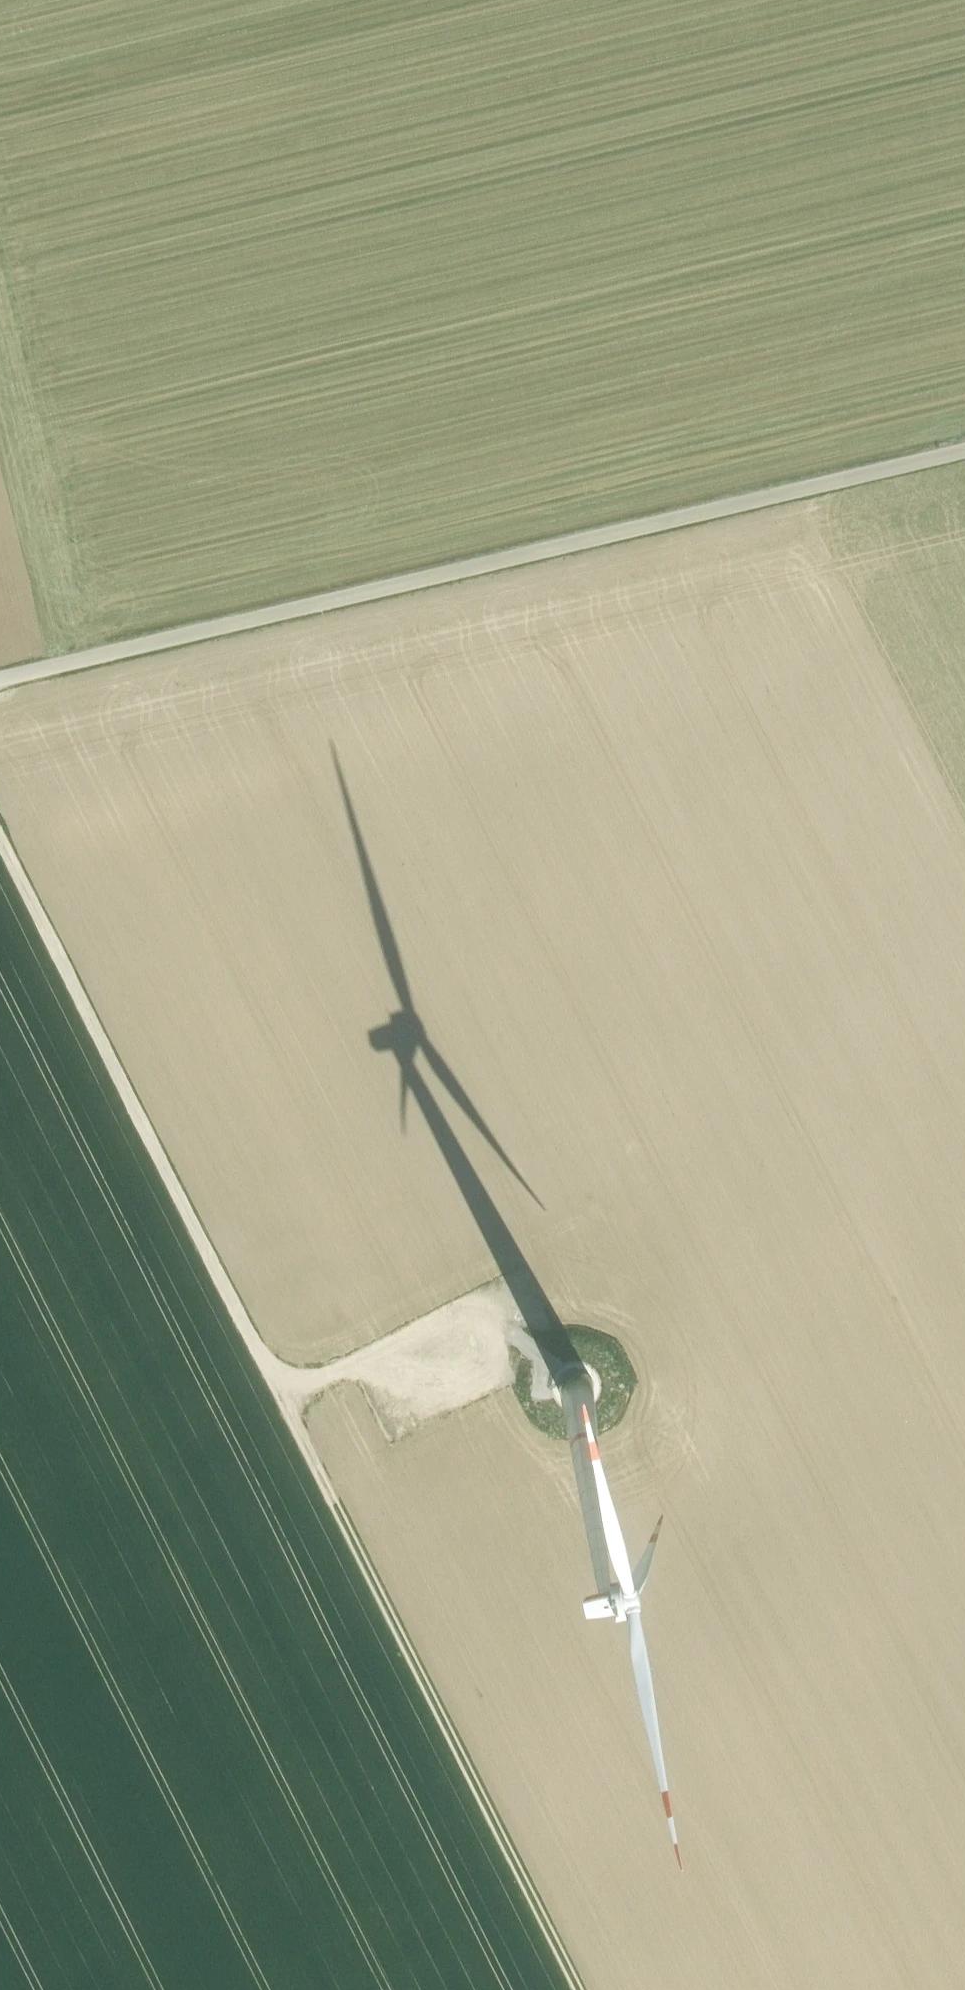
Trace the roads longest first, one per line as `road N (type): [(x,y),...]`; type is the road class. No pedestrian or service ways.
road 1 (unclassified): [(964,452),(0,684)]

